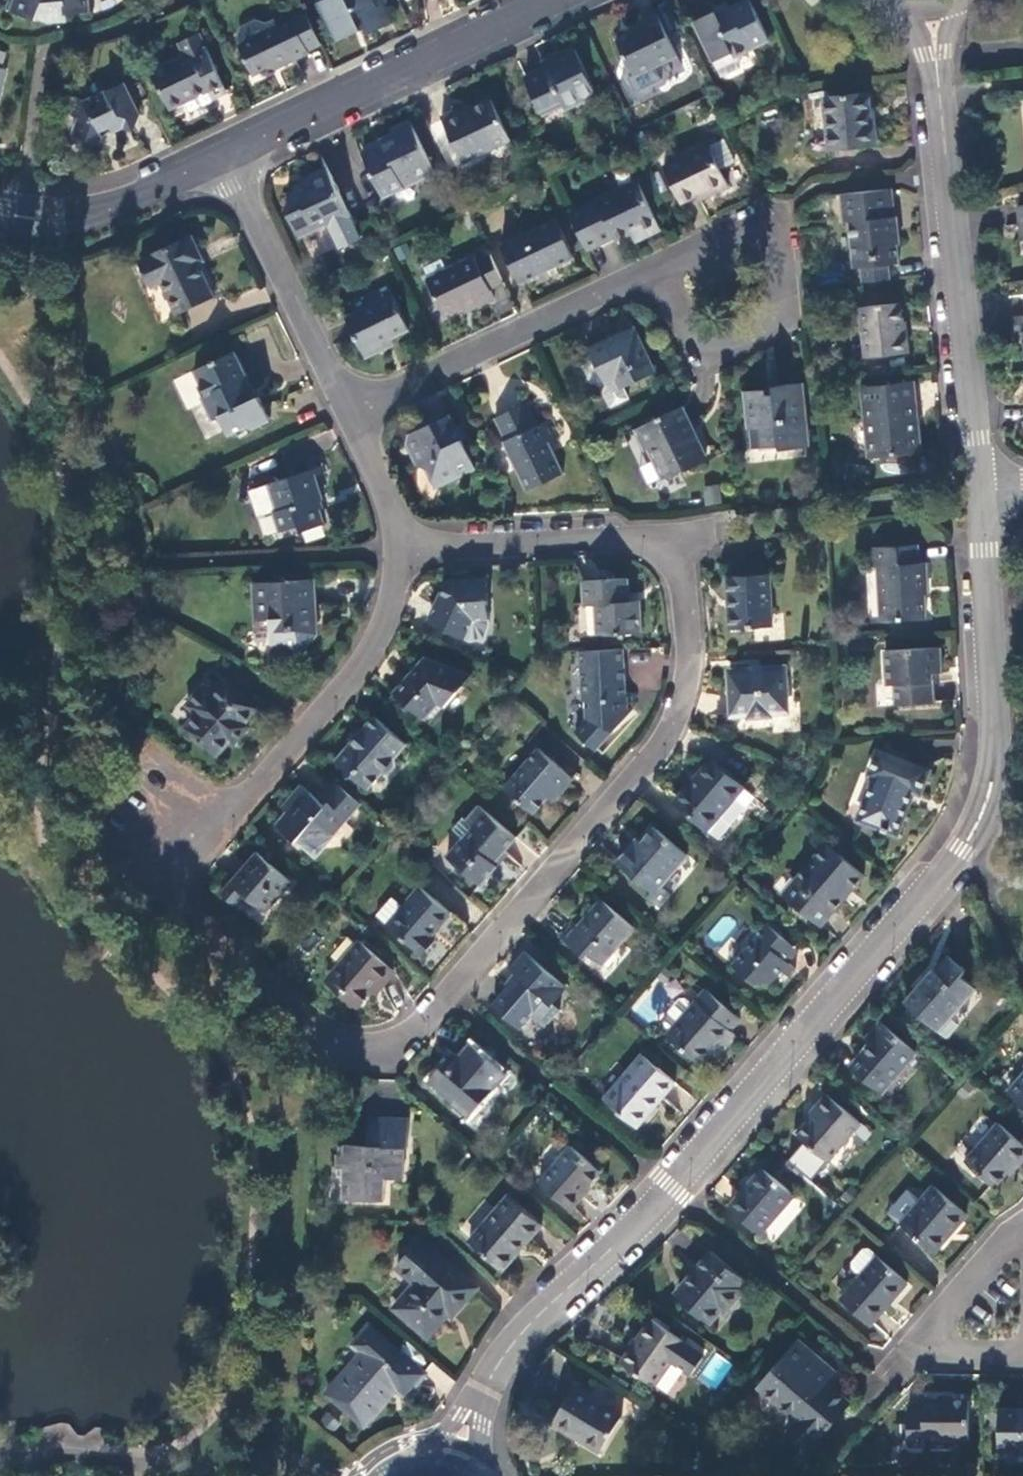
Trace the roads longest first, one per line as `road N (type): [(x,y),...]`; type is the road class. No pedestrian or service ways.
road 1 (residential): [(175,832),(171,878),(213,935),(334,1038),(369,1051),(403,1040),(666,741),(689,668),(681,562),(658,537),(404,543)]
road 2 (unclassified): [(492,1375),(525,1329),(671,1185),(965,847),(992,780),(981,492)]
road 3 (unclassified): [(981,492),(937,59)]
road 4 (residential): [(404,543),(378,642),(246,800),(175,832)]
road 5 (unclassified): [(225,155),(552,0)]
road 6 (residential): [(348,410),(652,268)]
road 7 (residential): [(652,268),(740,225),(769,229),(782,247),(779,326),(722,352),(696,346)]
road 8 (residential): [(225,155),(348,410)]
road 9 (residential): [(1022,1226),(922,1343),(1022,1348)]
road 10 (unclassified): [(0,209),(78,218),(225,155)]
road 11 (residential): [(348,410),(404,543)]

